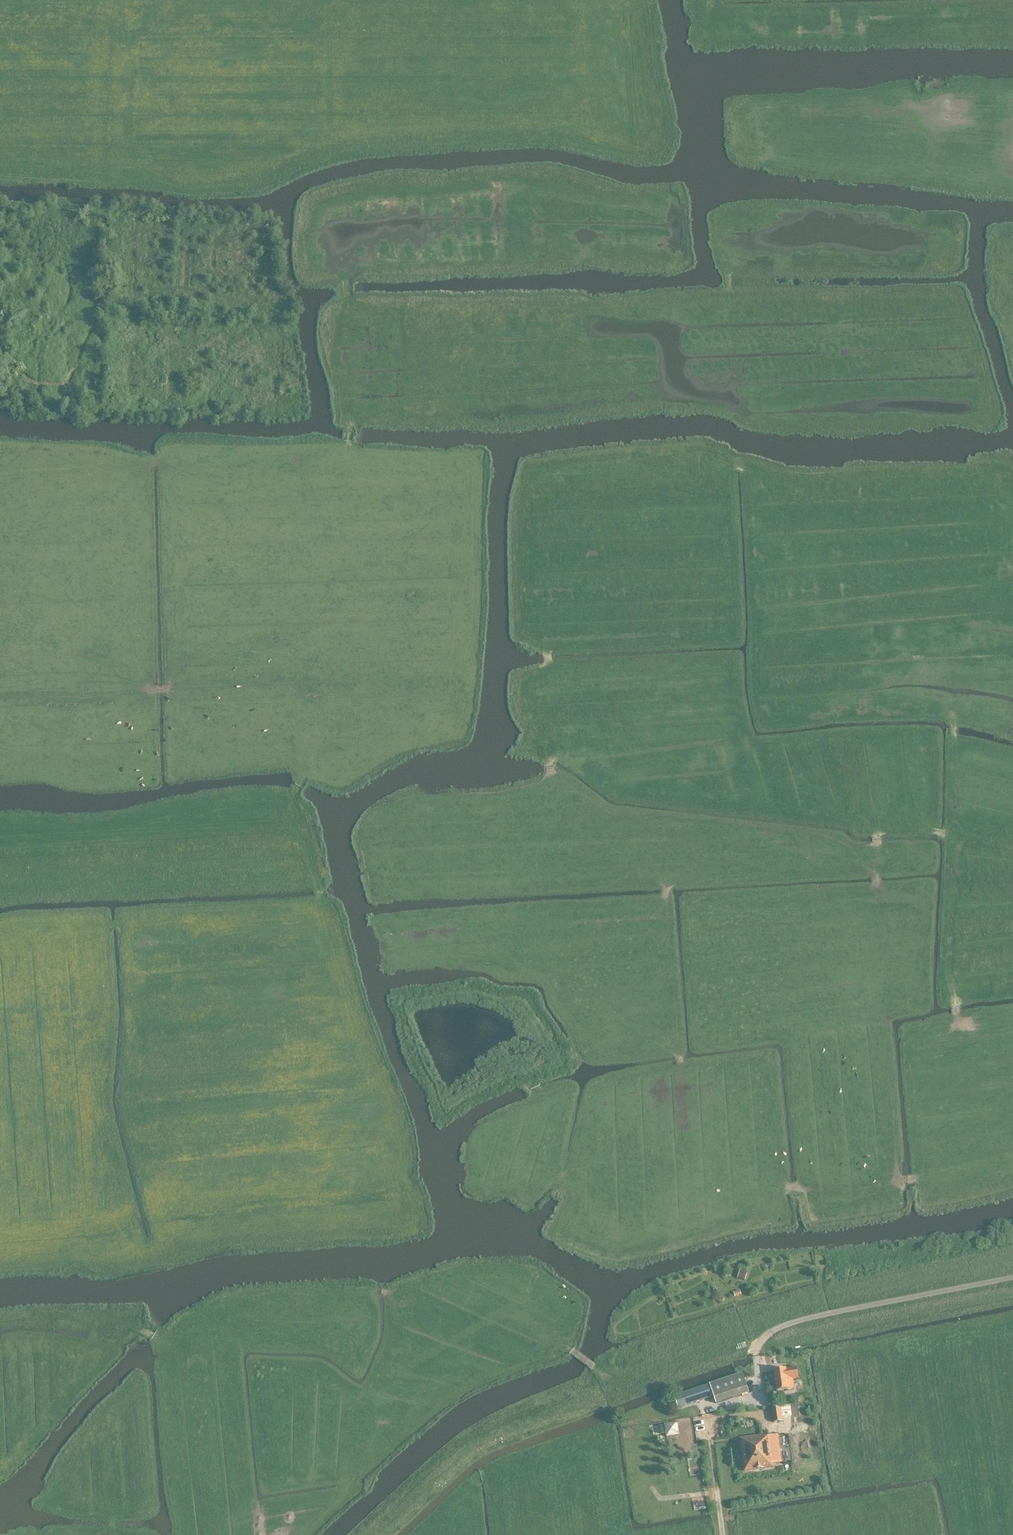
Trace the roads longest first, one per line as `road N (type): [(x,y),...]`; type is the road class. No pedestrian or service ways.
road 1 (unclassified): [(761,1402),(758,1354),(771,1332),(1012,1278)]
road 2 (track): [(771,1332),(624,1385),(548,1335)]
road 3 (track): [(761,1402),(708,1410),(723,1534)]

